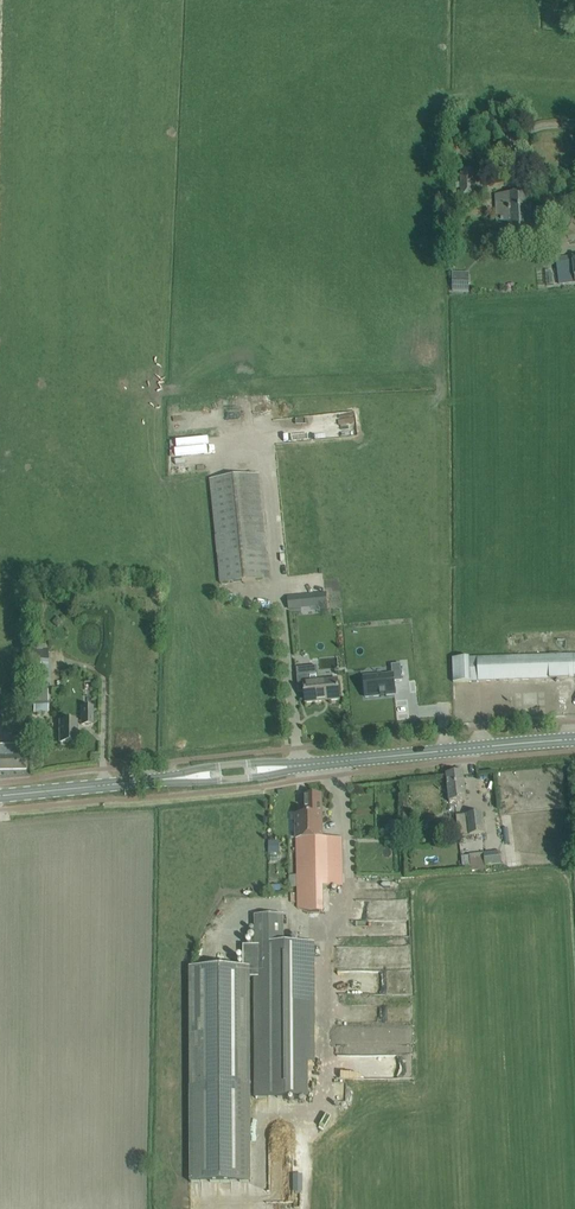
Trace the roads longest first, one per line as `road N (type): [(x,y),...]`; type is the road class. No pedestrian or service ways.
road 1 (secondary): [(300,766),(574,740)]
road 2 (secondary): [(0,796),(174,778)]
road 3 (secondary): [(174,778),(253,779),(300,766)]
road 4 (secondary): [(300,766),(212,767),(174,778)]

